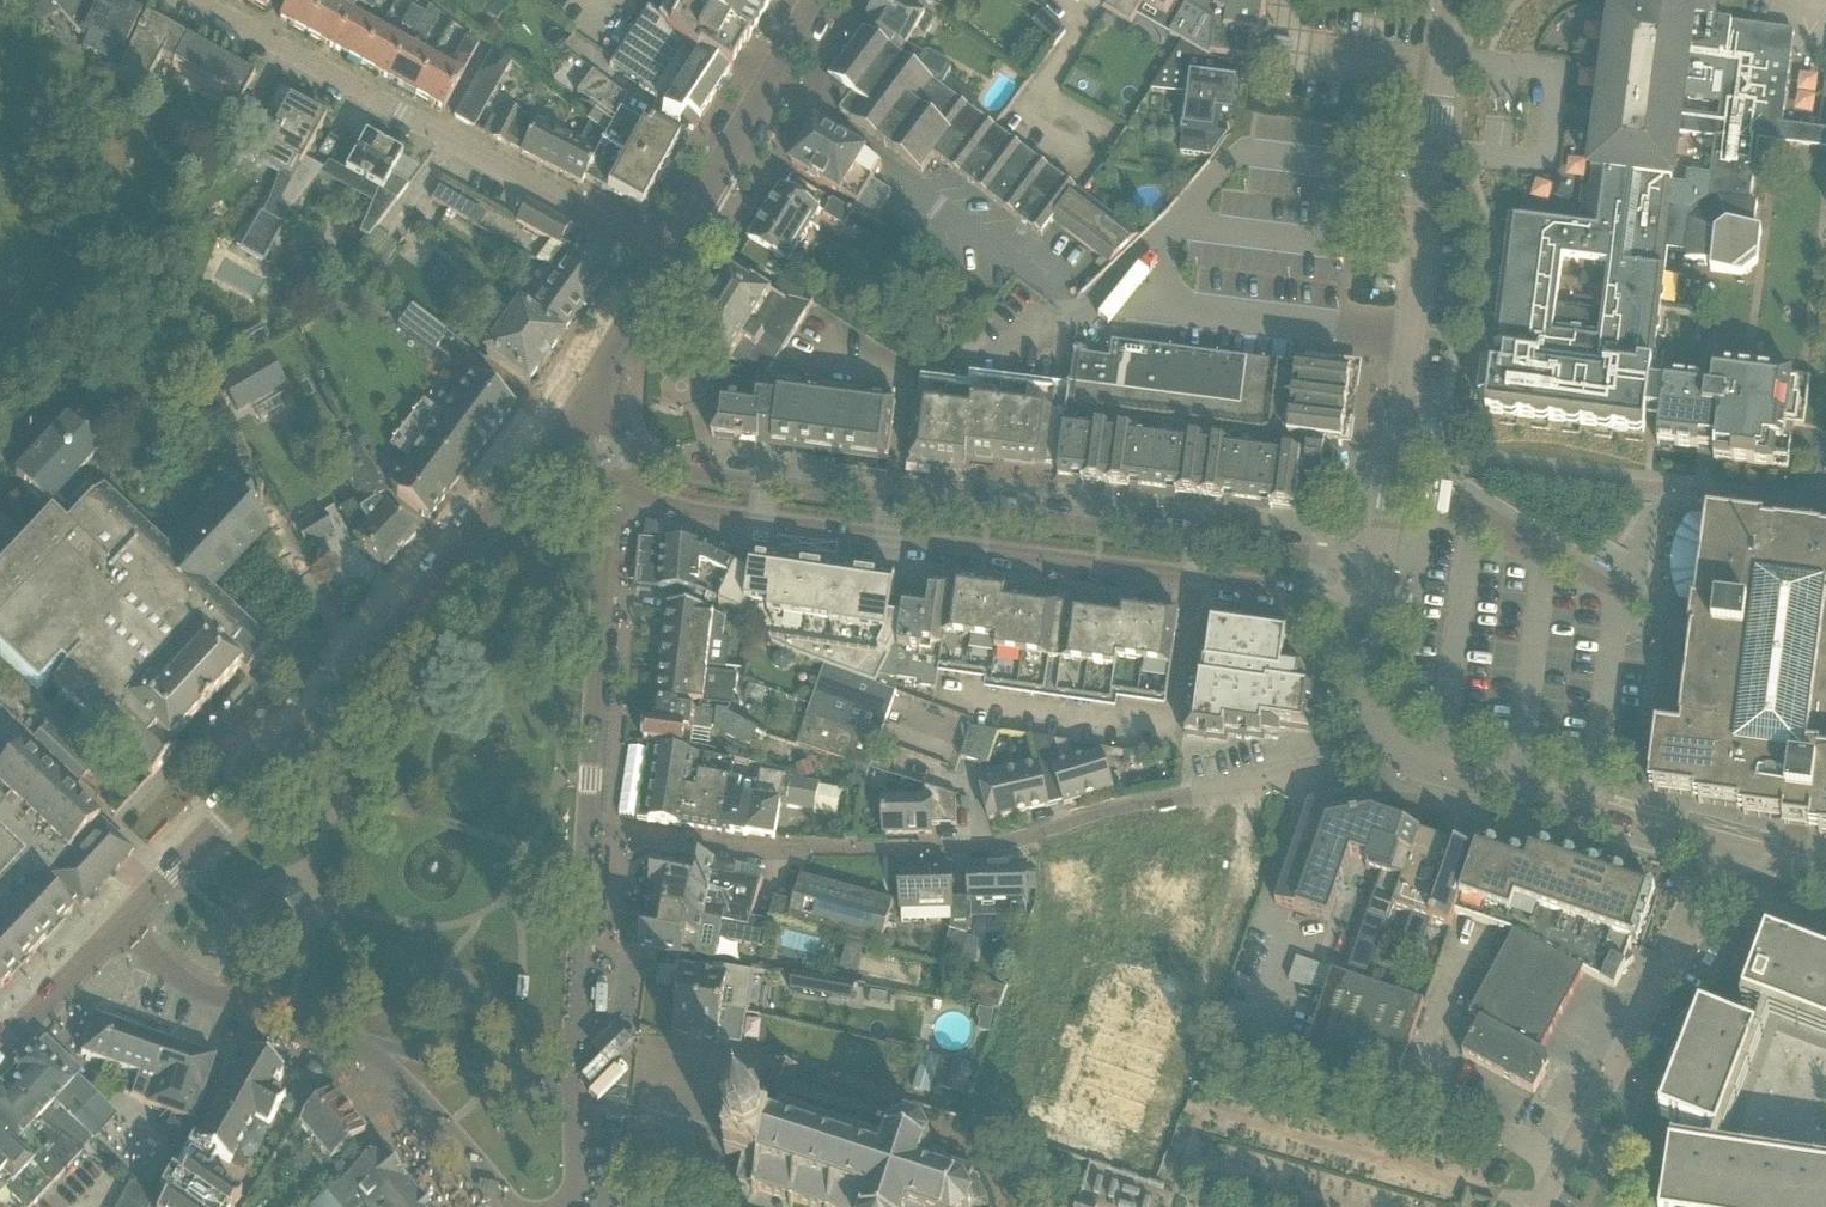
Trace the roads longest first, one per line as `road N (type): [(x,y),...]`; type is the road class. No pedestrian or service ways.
road 1 (residential): [(585,824),(727,853),(982,849),(1113,810),(1258,793),(1383,734)]
road 2 (tertiary): [(633,489),(688,516),(1379,608)]
road 3 (tertiary): [(1384,567),(729,485),(659,465)]
road 4 (tertiary): [(558,428),(365,662),(118,922)]
road 5 (residential): [(199,0),(663,256)]
road 6 (residential): [(1384,567),(1448,68)]
road 7 (residential): [(118,922),(189,984),(292,1009),(352,1039),(445,1126),(512,1206)]
road 8 (residential): [(1536,1206),(1719,849)]
road 9 (residential): [(574,1194),(585,824)]
road 10 (tertiary): [(1719,849),(1440,773),(1383,734)]
road 11 (residential): [(585,824),(605,520),(633,489)]
road 12 (tertiary): [(663,256),(814,0)]
road 13 (residential): [(1277,0),(1280,50),(1448,68)]
road 14 (tertiary): [(573,402),(663,256)]
road 15 (tertiary): [(0,1036),(118,922)]
road 16 (tertiary): [(1383,734),(1370,687),(1379,608)]
road 17 (residential): [(1705,495),(1825,509)]

